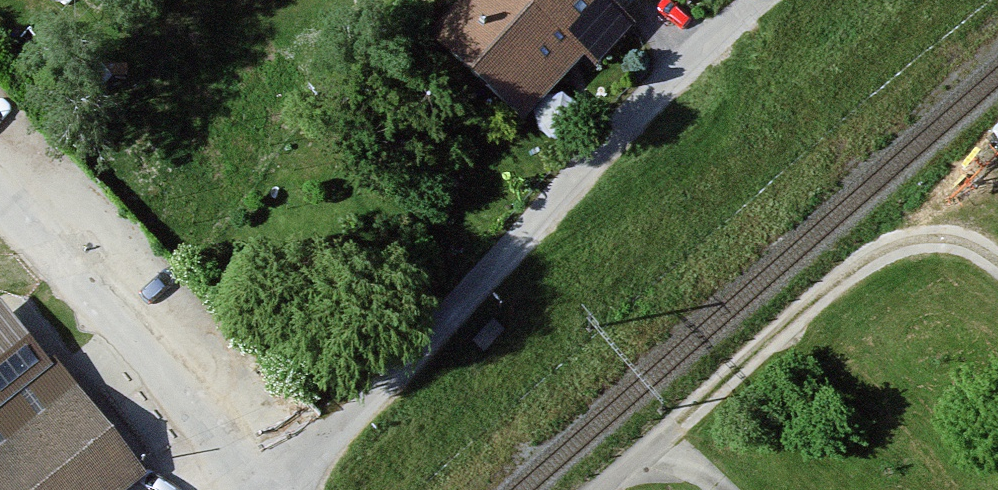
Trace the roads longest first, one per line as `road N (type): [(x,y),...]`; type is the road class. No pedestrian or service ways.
road 1 (residential): [(273,467),(345,427),(665,71),(753,0)]
road 2 (track): [(667,449),(896,246),(963,246),(997,262)]
road 3 (unclassified): [(0,182),(273,467)]

